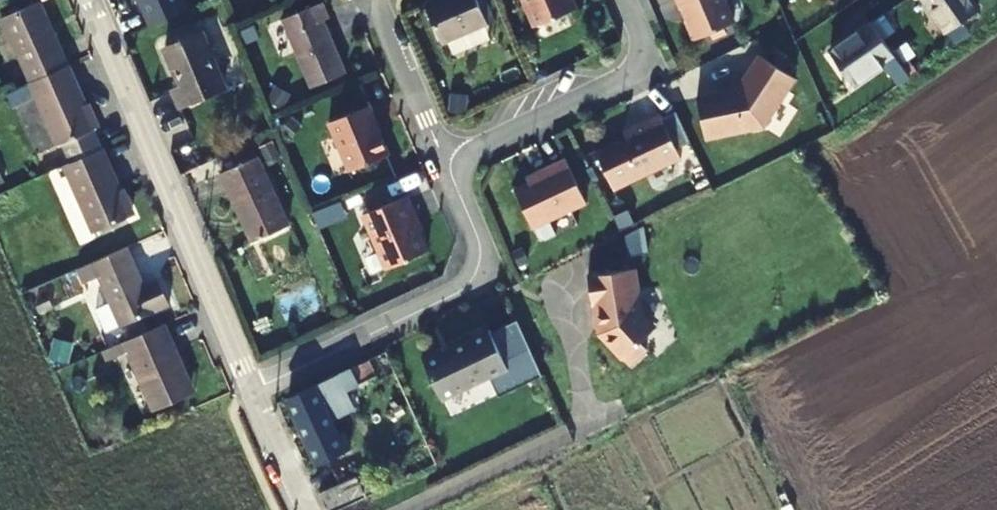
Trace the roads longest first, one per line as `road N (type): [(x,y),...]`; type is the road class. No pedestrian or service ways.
road 1 (residential): [(91,0),(253,391)]
road 2 (residential): [(253,391),(466,285),(481,250),(447,164)]
road 3 (residential): [(447,164),(654,63),(625,0)]
road 4 (residential): [(253,391),(307,509)]
road 5 (residential): [(376,0),(427,118)]

